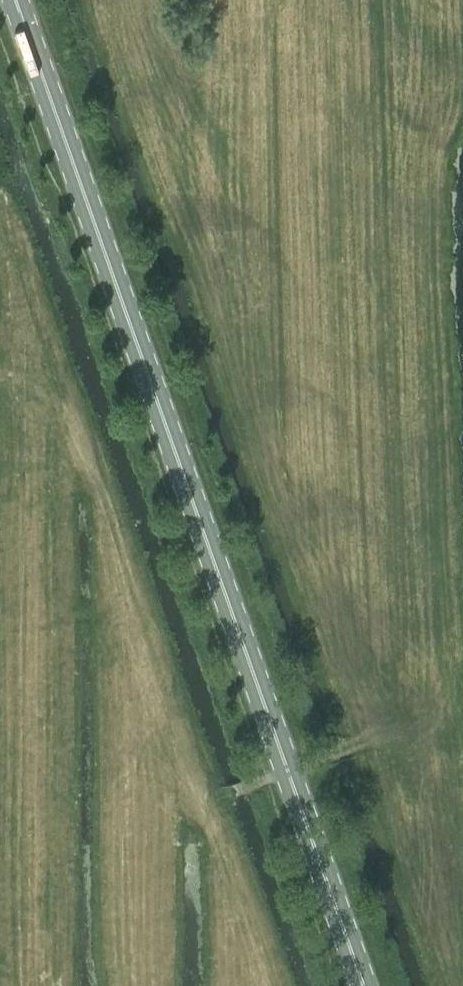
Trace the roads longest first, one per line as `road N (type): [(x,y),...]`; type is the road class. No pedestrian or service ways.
road 1 (primary): [(367,985),(16,0)]

